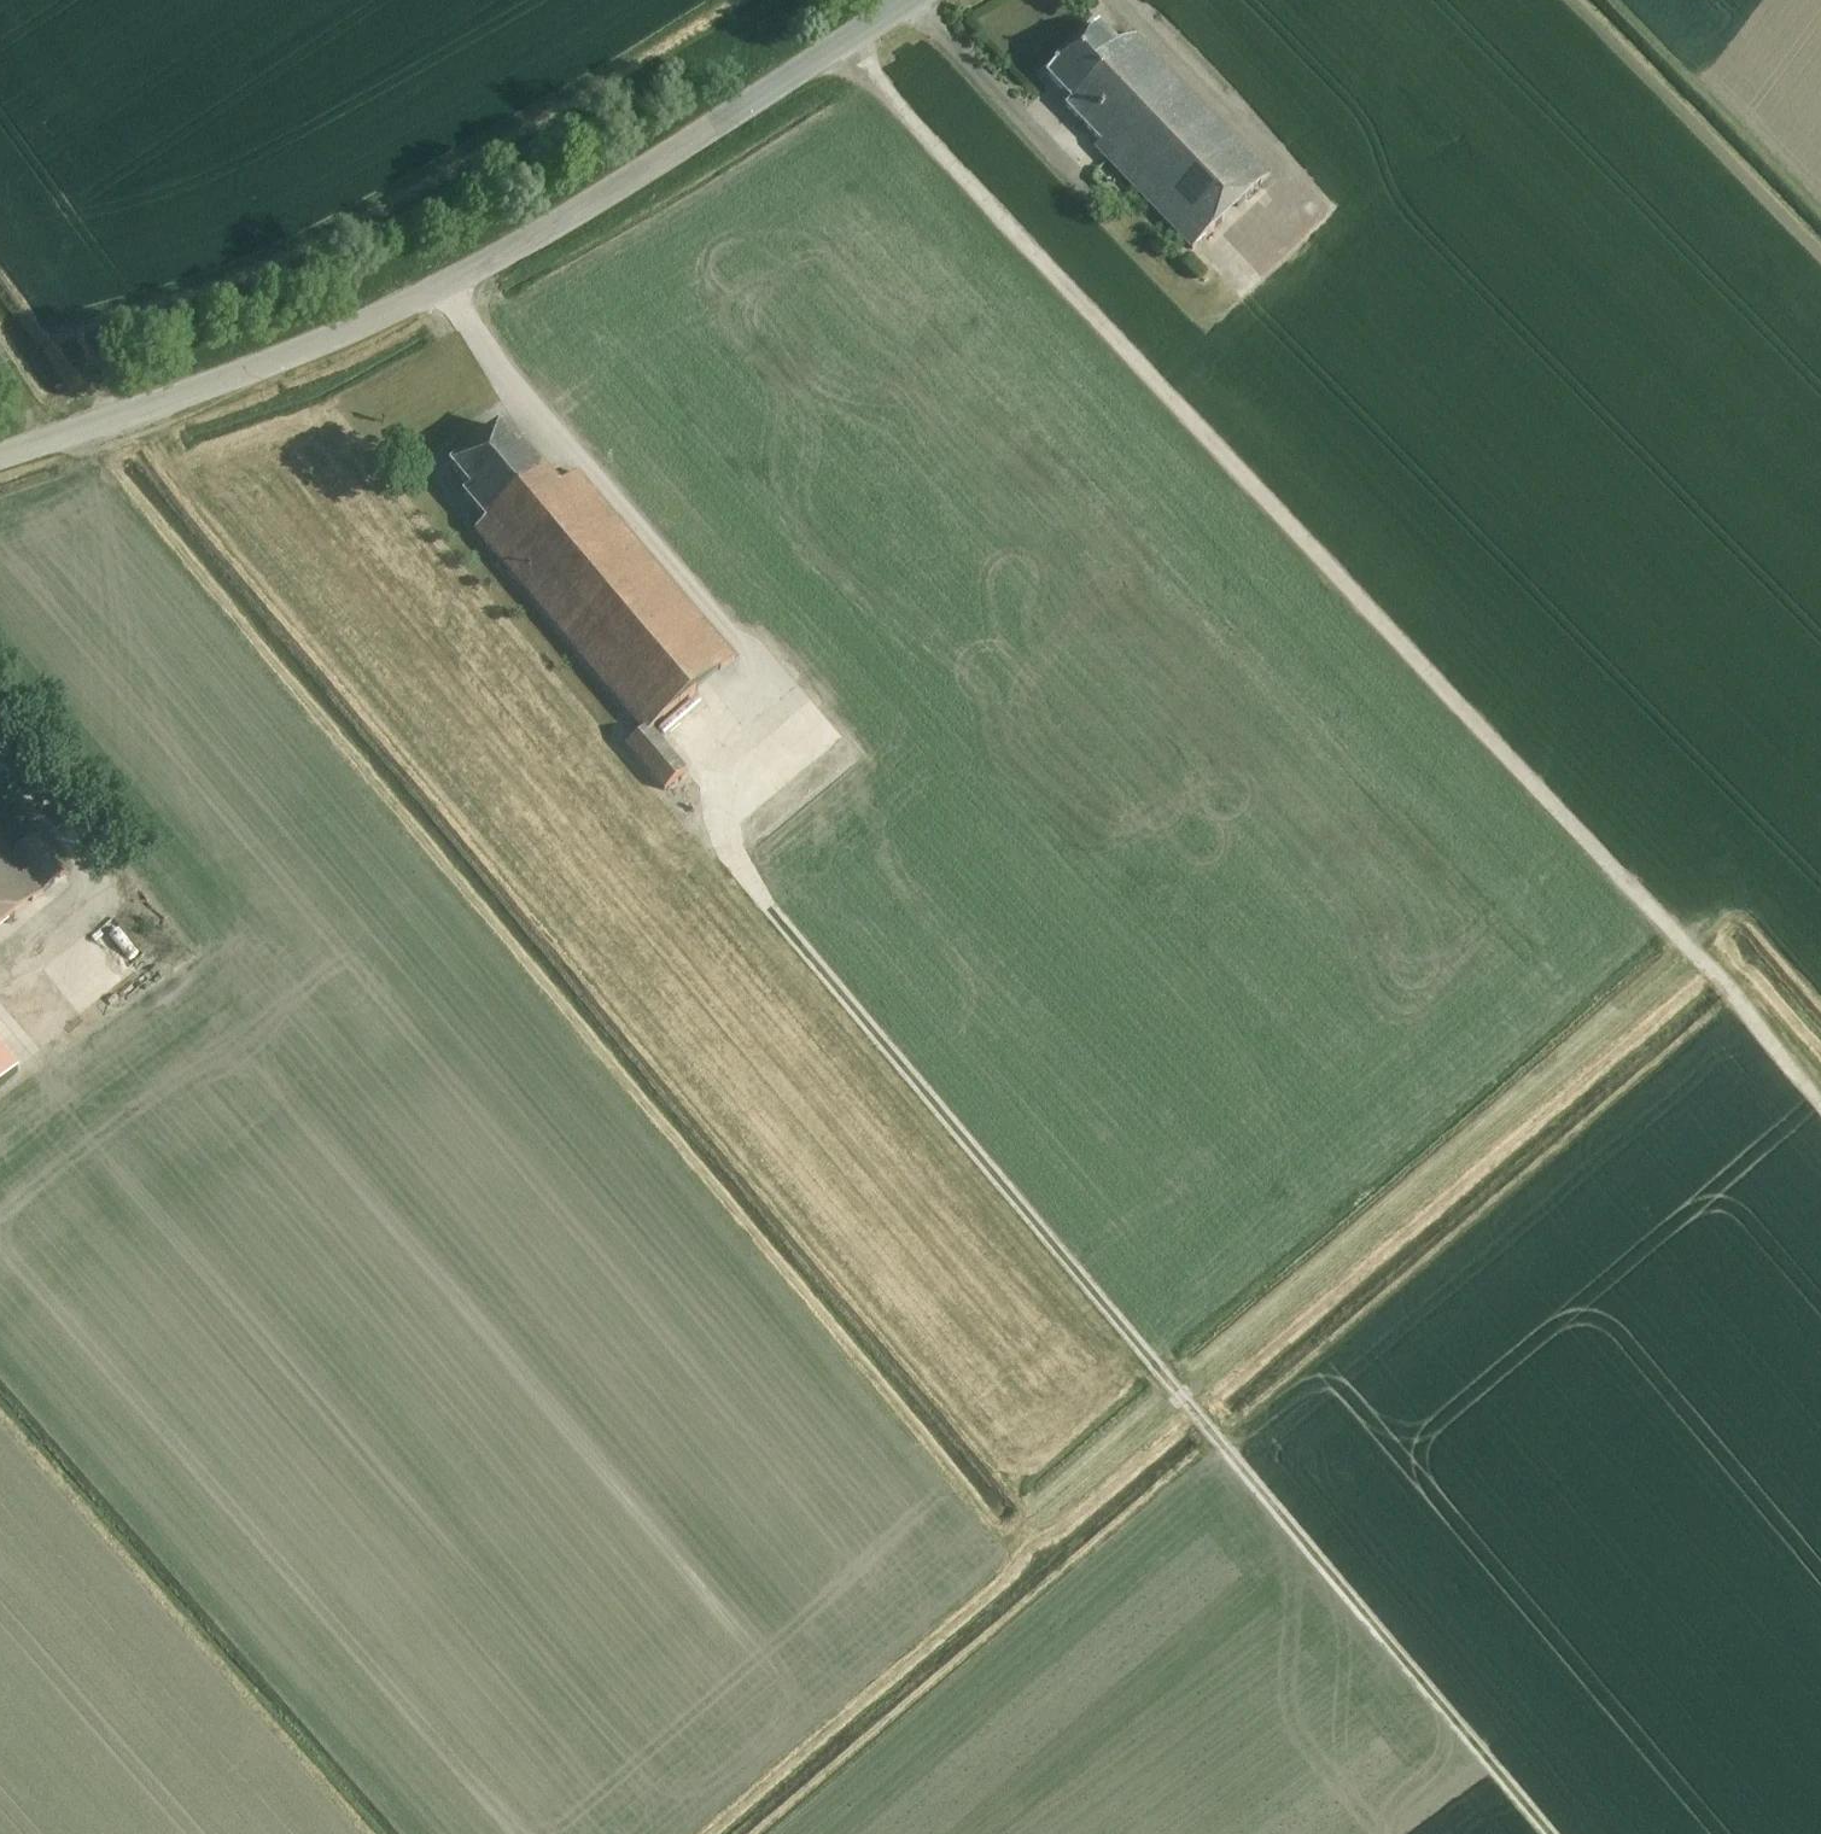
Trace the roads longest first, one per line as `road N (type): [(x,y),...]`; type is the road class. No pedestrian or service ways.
road 1 (tertiary): [(0,457),(345,341),(536,246),(913,0)]

